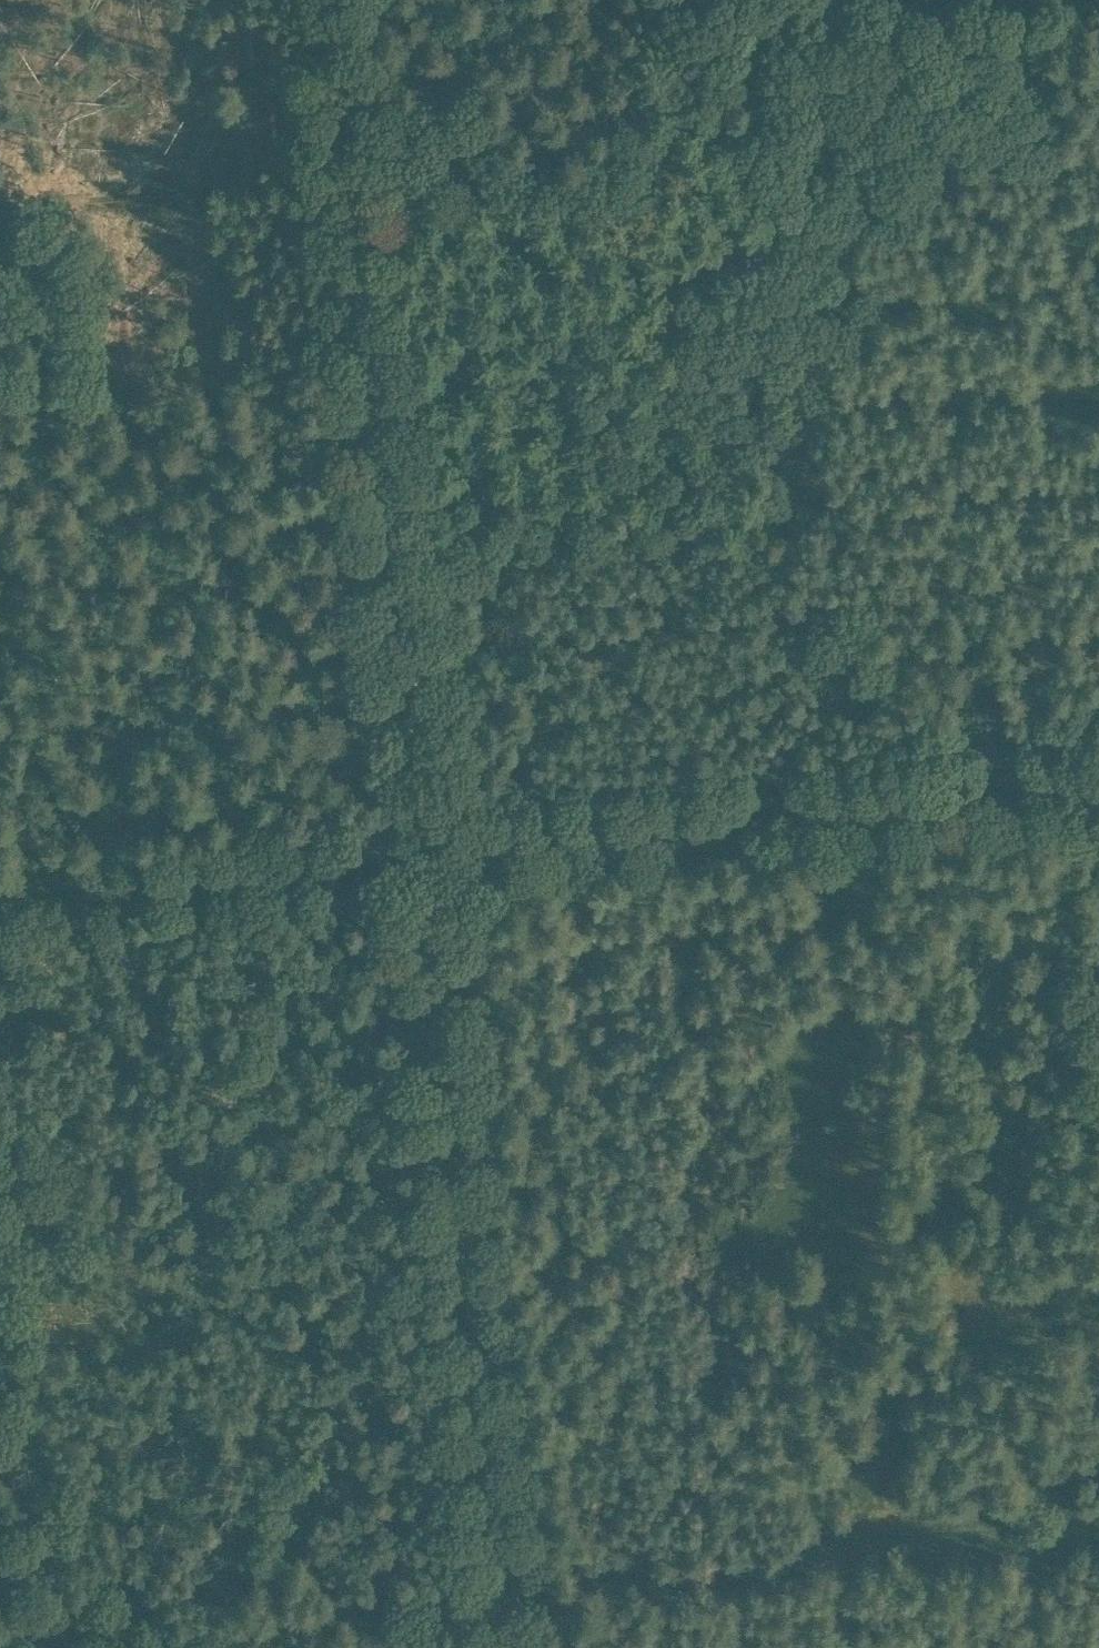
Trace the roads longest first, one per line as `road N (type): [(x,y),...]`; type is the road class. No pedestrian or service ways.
road 1 (track): [(429,841),(506,1578)]
road 2 (track): [(1098,770),(429,841)]
road 3 (track): [(429,841),(359,184)]
road 4 (track): [(1098,1515),(506,1578)]
road 5 (track): [(0,888),(429,841)]
road 6 (track): [(359,184),(0,205)]
road 7 (track): [(341,0),(359,184)]

